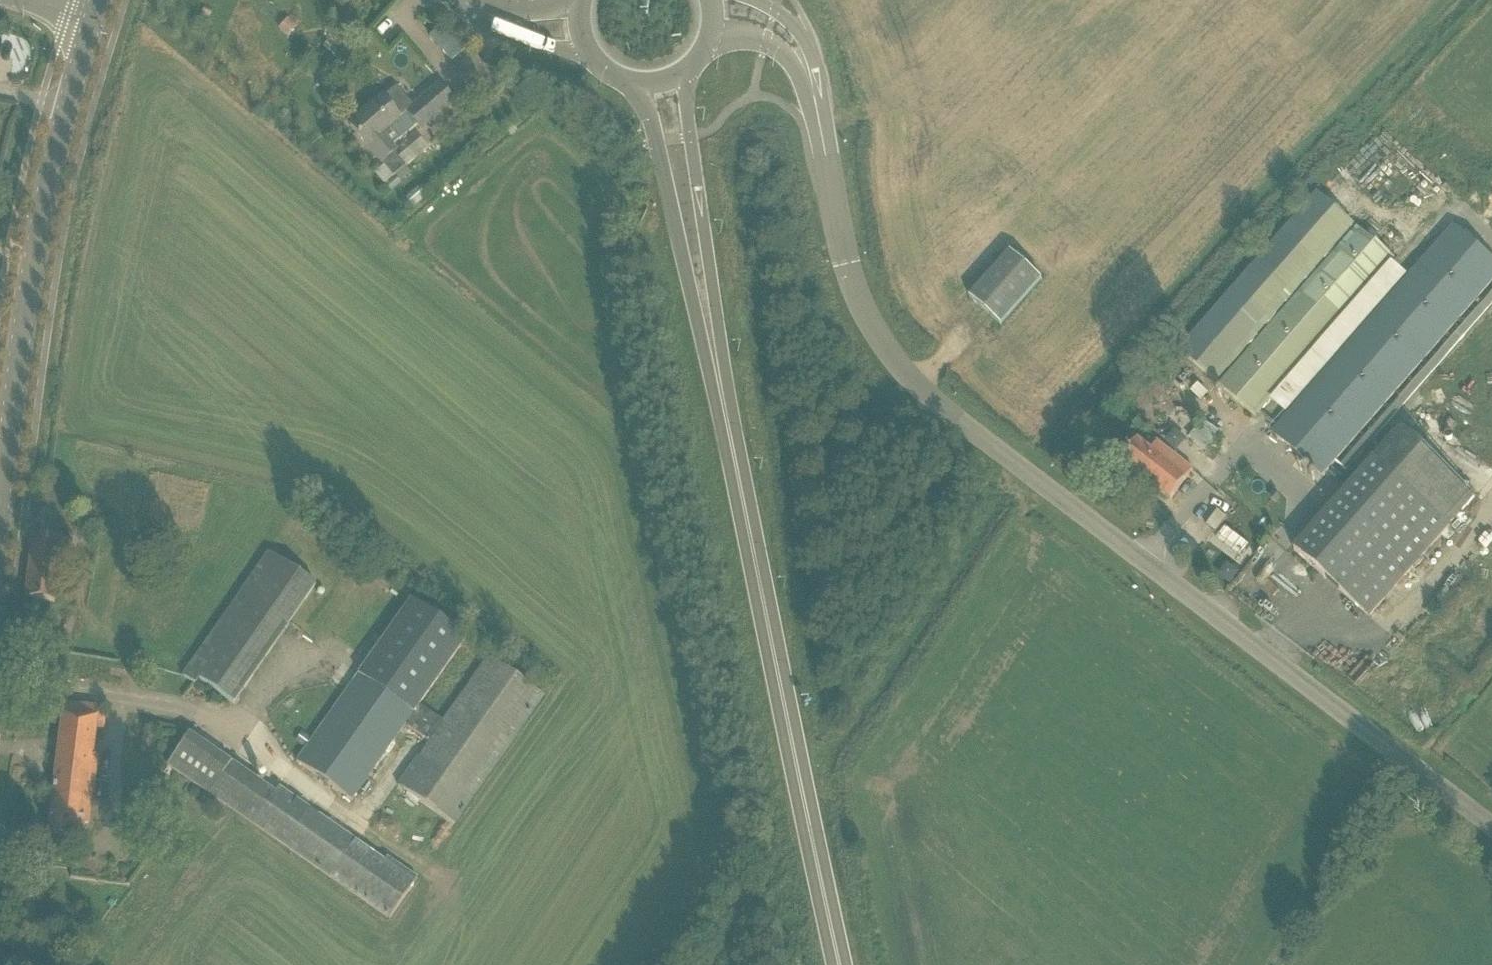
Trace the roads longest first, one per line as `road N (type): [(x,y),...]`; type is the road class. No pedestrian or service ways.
road 1 (unclassified): [(1491,826),(919,384),(891,351),(846,261),(813,91)]
road 2 (secondary): [(840,964),(703,299)]
road 3 (tertiary): [(0,494),(48,185),(90,24)]
road 4 (secondary): [(703,299),(707,239),(681,76)]
road 5 (secondary): [(638,85),(703,299)]
road 6 (unclassified): [(710,41),(768,41),(813,91)]
road 7 (tertiary): [(475,10),(511,37),(588,50)]

